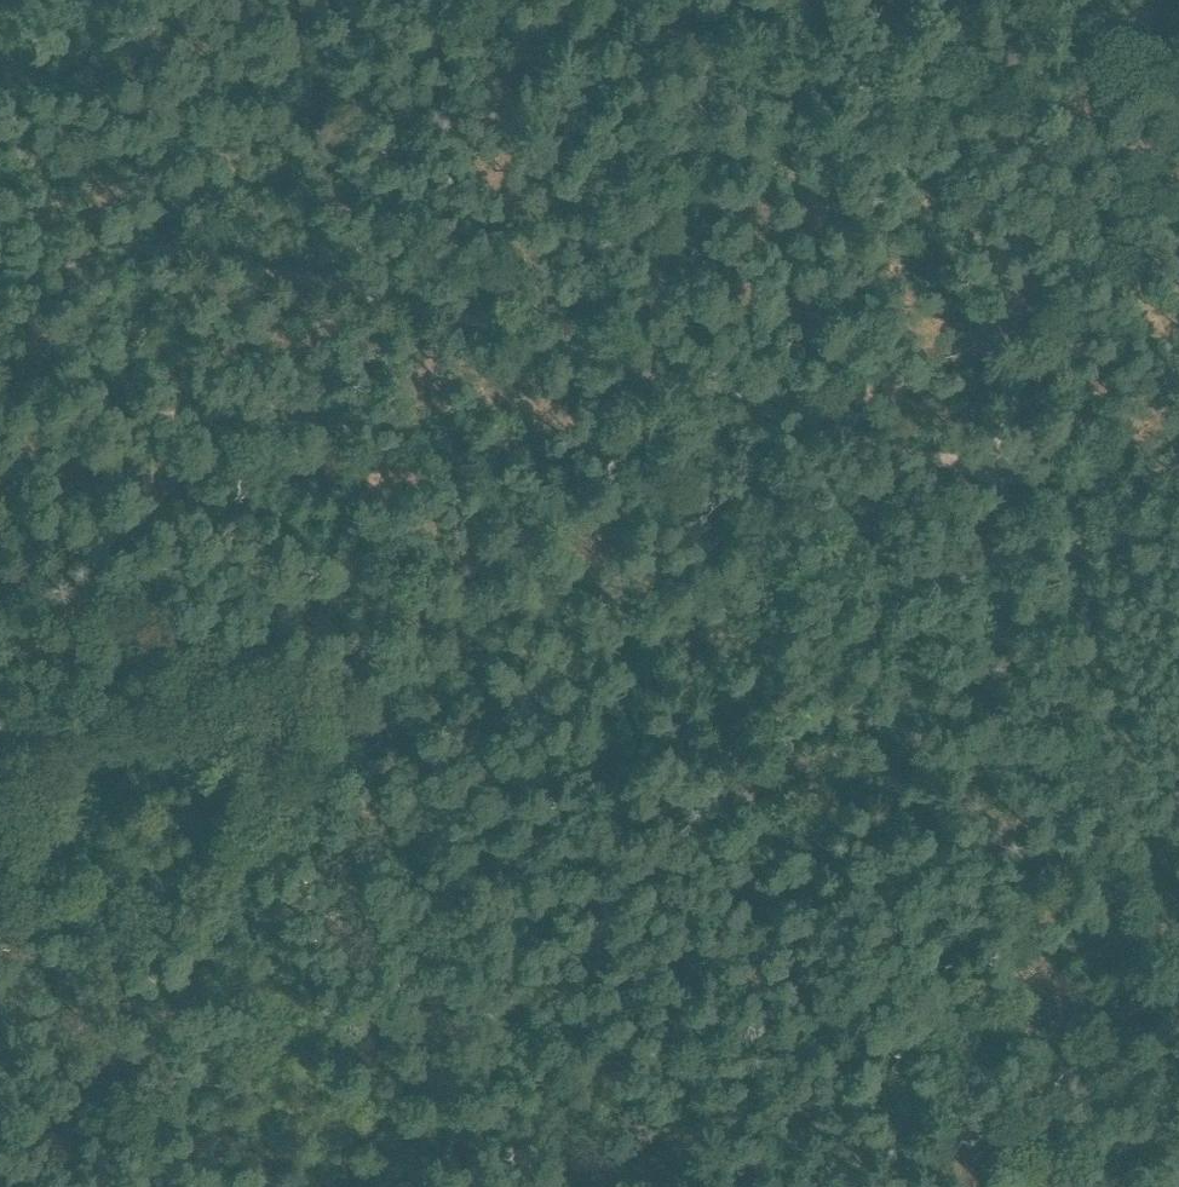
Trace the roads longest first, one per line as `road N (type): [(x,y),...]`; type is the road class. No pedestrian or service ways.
road 1 (track): [(976,469),(264,265),(135,247),(30,271),(0,286)]
road 2 (track): [(976,469),(1146,0)]
road 3 (track): [(1178,469),(1118,482),(1050,462),(976,469)]

